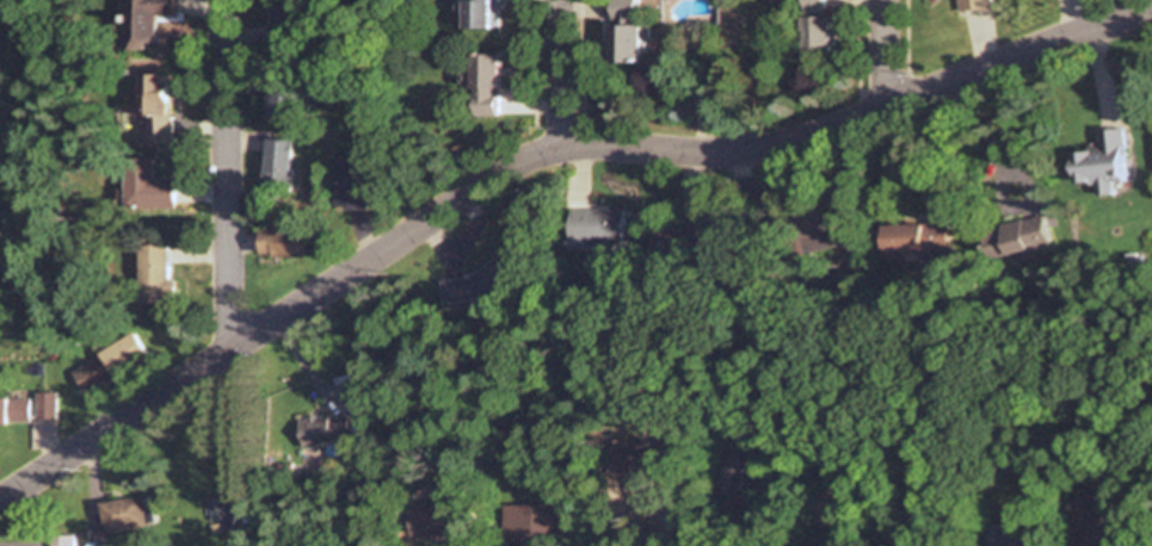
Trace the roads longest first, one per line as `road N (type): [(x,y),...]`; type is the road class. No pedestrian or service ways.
road 1 (residential): [(0,497),(516,163),(565,145),(702,153),(817,136),(1076,31),(1151,17)]
road 2 (residential): [(227,352),(223,0)]
road 3 (residential): [(560,147),(556,0)]

